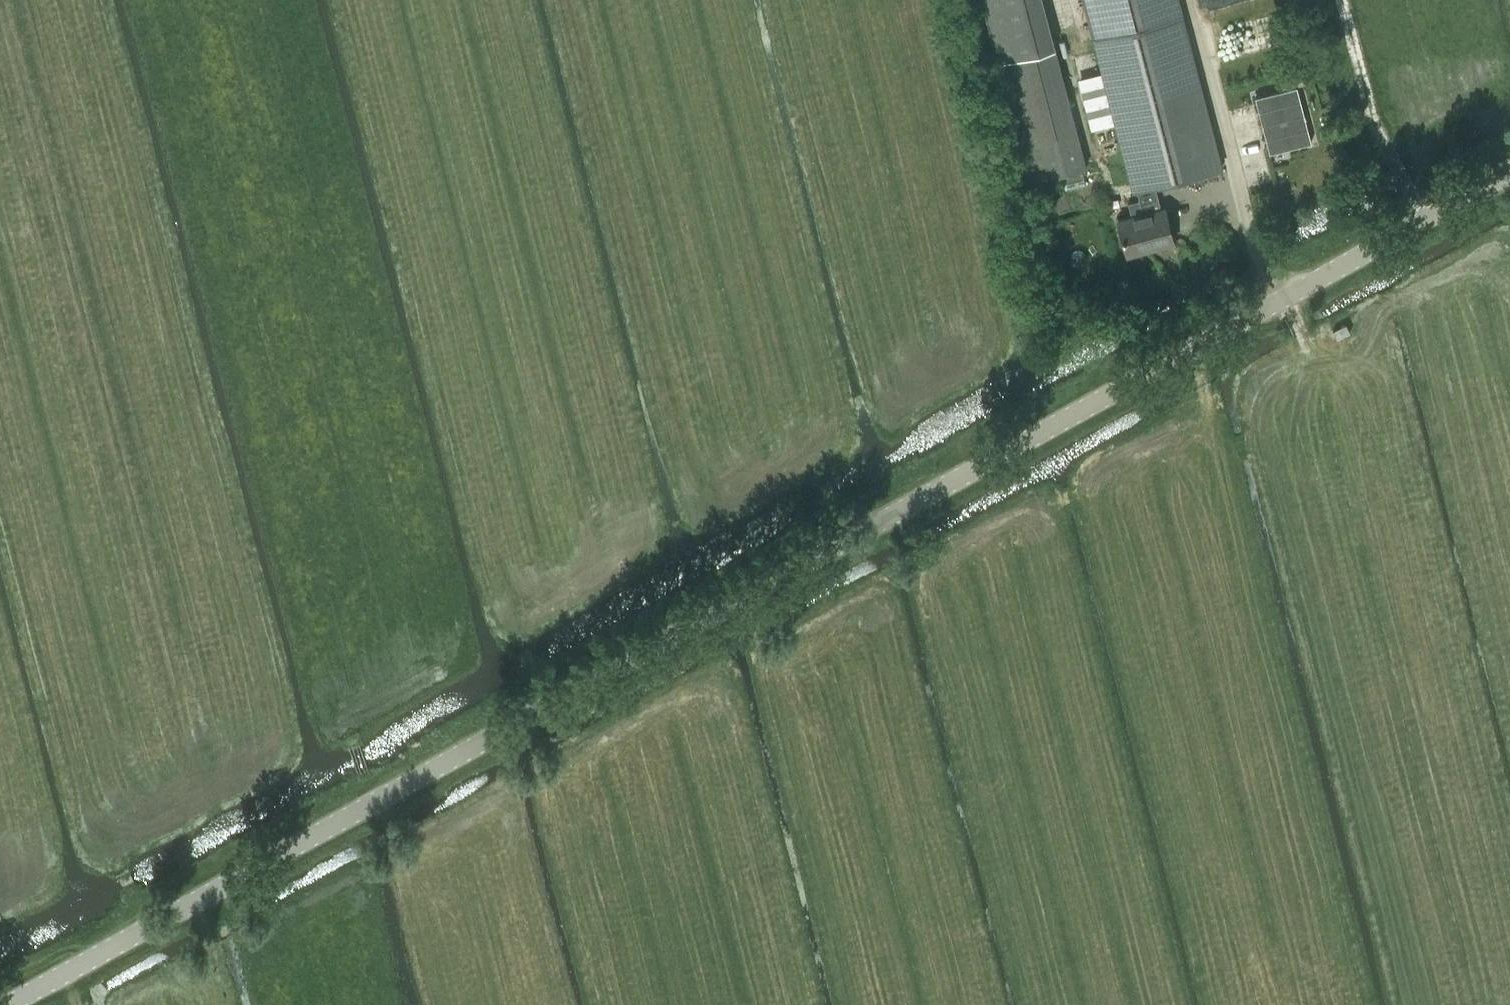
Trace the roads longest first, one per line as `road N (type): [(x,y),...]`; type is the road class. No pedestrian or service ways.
road 1 (unclassified): [(12,1004),(1509,169)]
road 2 (track): [(1251,222),(1192,0)]

